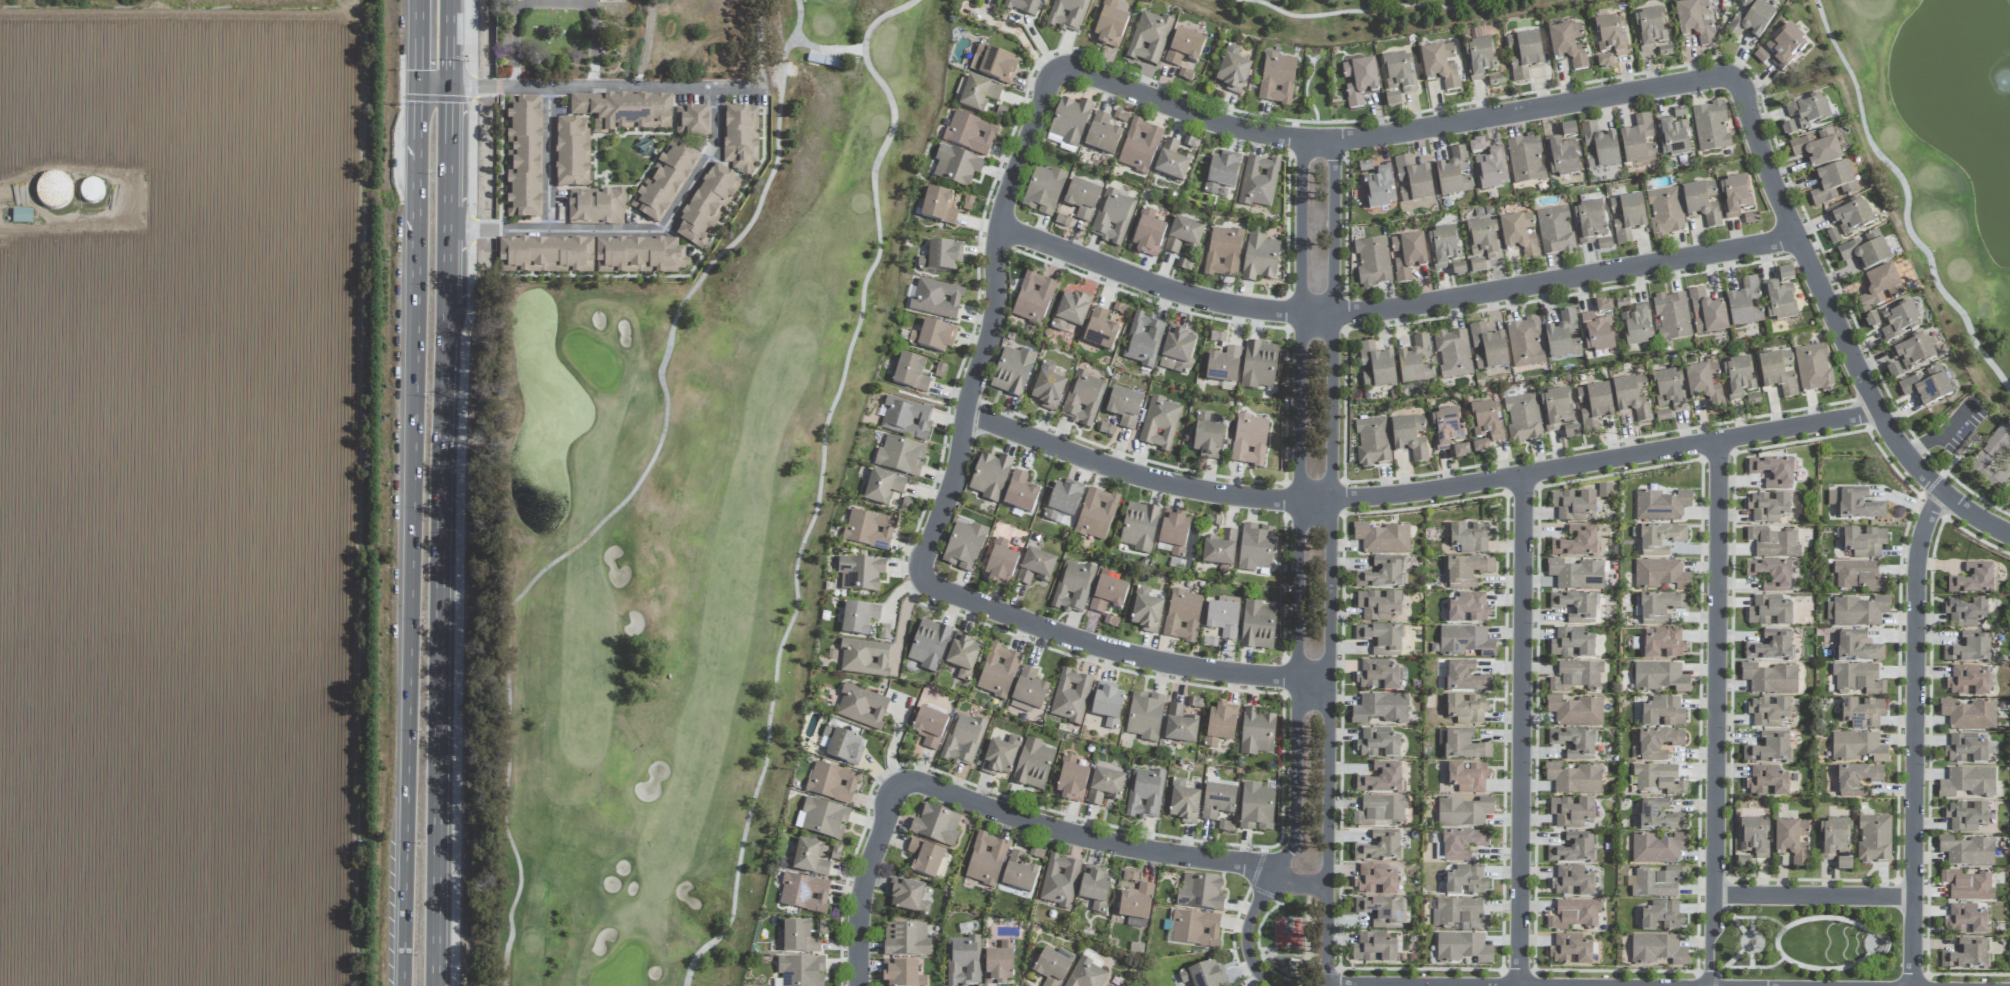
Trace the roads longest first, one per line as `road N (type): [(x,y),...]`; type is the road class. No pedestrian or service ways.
road 1 (residential): [(2009,536),(1956,505),(1887,430),(1793,236),(1729,76),(1379,136),(1301,140),(1229,125),(1056,65)]
road 2 (secondary): [(435,985),(448,0)]
road 3 (residential): [(964,414),(1125,472),(1298,500),(1522,475),(1877,408)]
road 4 (residential): [(1301,140),(1294,832),(1246,941),(1253,967),(1272,985)]
road 5 (residential): [(1340,985),(1327,970),(1333,140)]
road 6 (residential): [(1793,236),(1331,313),(1232,306),(996,228)]
road 7 (secondary): [(413,279),(403,985)]
road 8 (residential): [(1056,65),(996,228),(991,312),(957,457),(920,566),(924,583)]
road 9 (residential): [(1522,475),(1518,985)]
road 10 (residential): [(1912,985),(1916,564),(1941,492)]
road 11 (residential): [(1717,441),(1714,896)]
road 12 (residential): [(1327,890),(1243,865),(1115,845),(916,781),(894,783)]
road 13 (residential): [(924,583),(1076,639),(1195,667),(1327,681)]
road 14 (residential): [(894,783),(860,885),(858,985)]
road 15 (residential): [(1714,896),(1912,897)]
road 16 (secondary): [(417,84),(413,279)]

